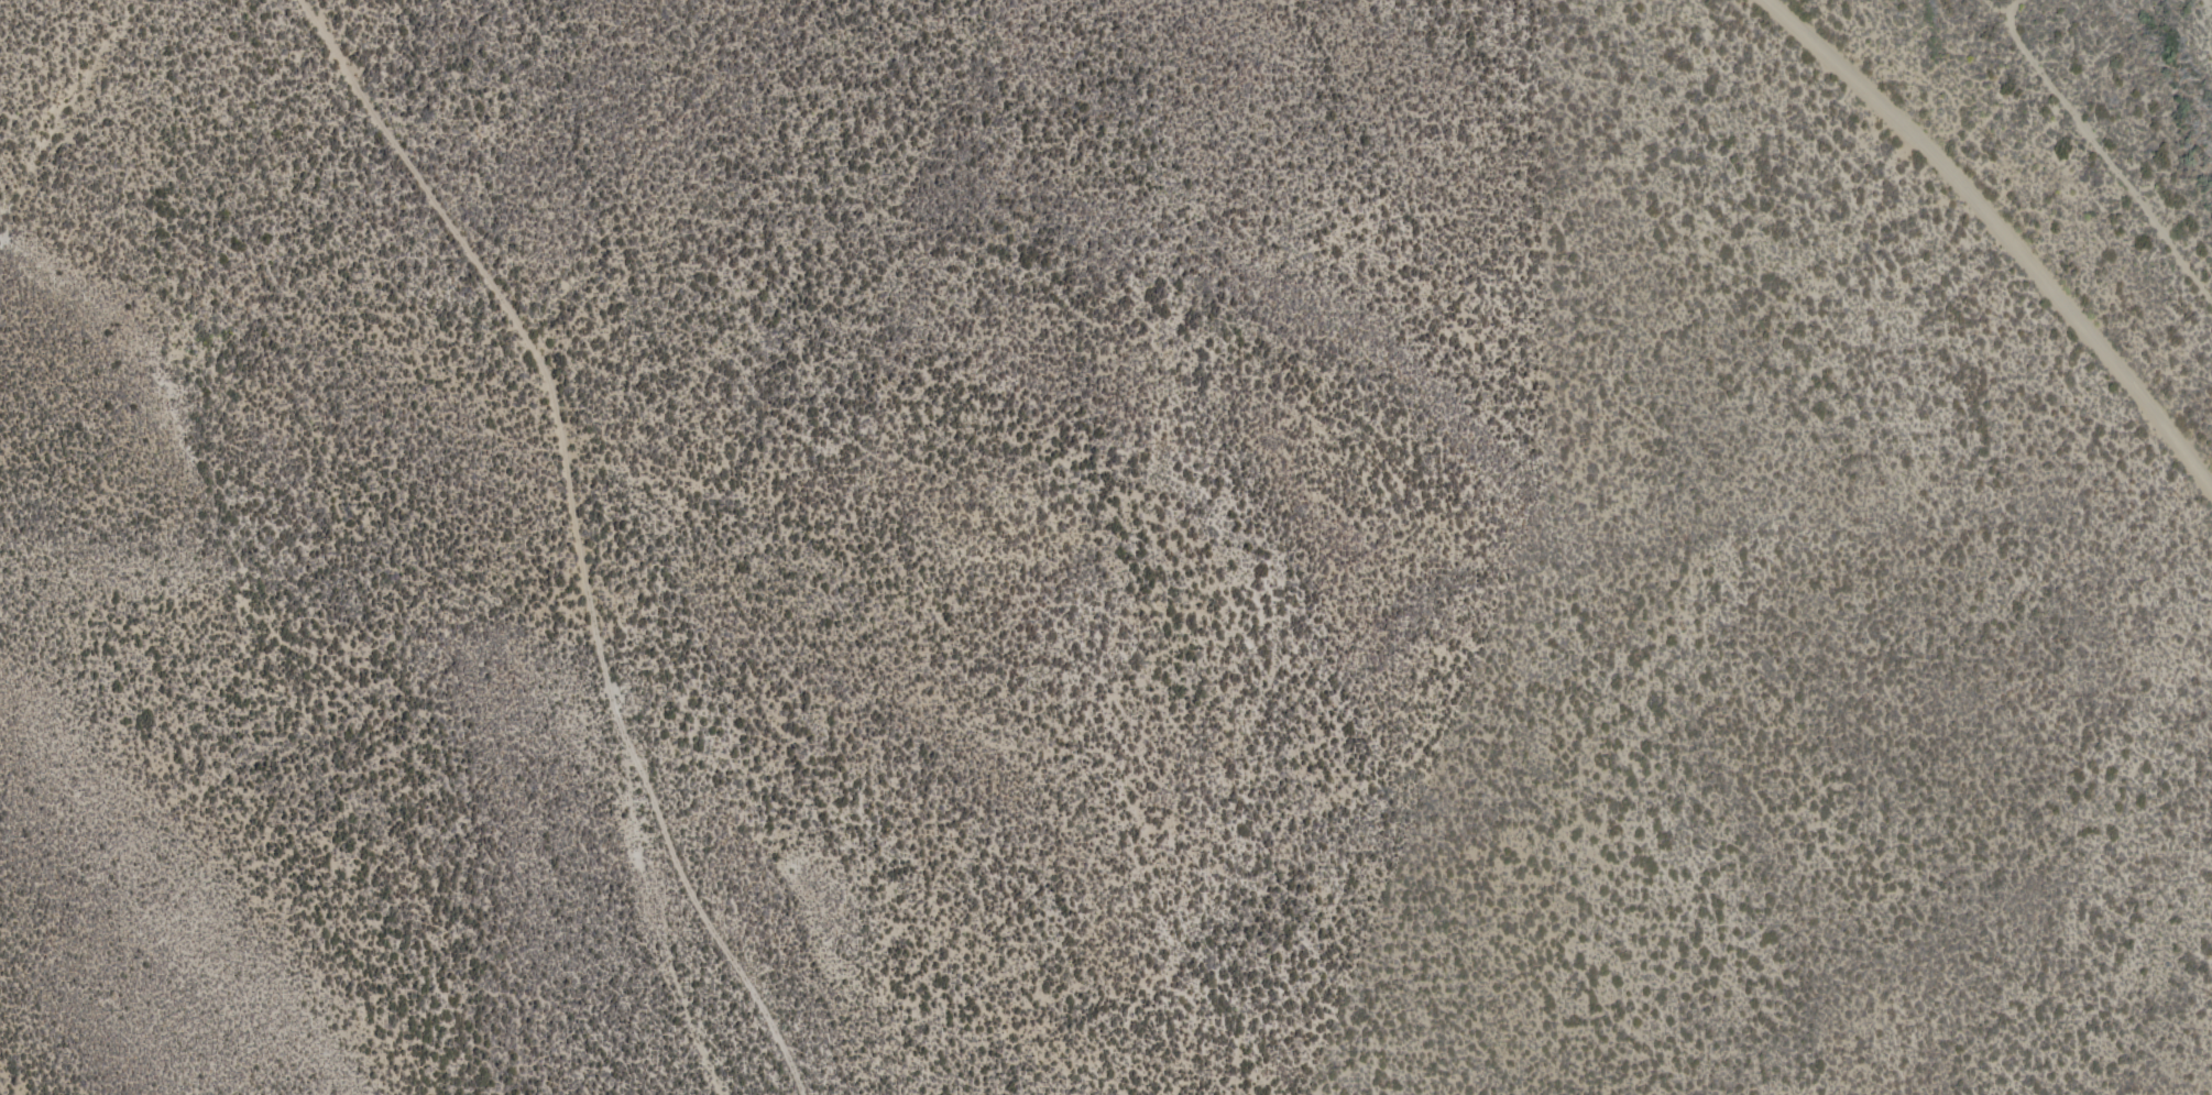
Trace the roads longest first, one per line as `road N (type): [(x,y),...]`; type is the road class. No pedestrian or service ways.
road 1 (track): [(800,1094),(770,1029),(688,894),(614,713),(555,413),(532,352),(298,0)]
road 2 (residential): [(2211,499),(2142,403),(1953,180),(1757,0)]
road 3 (track): [(2008,0),(2001,14),(2028,63),(2211,308)]

